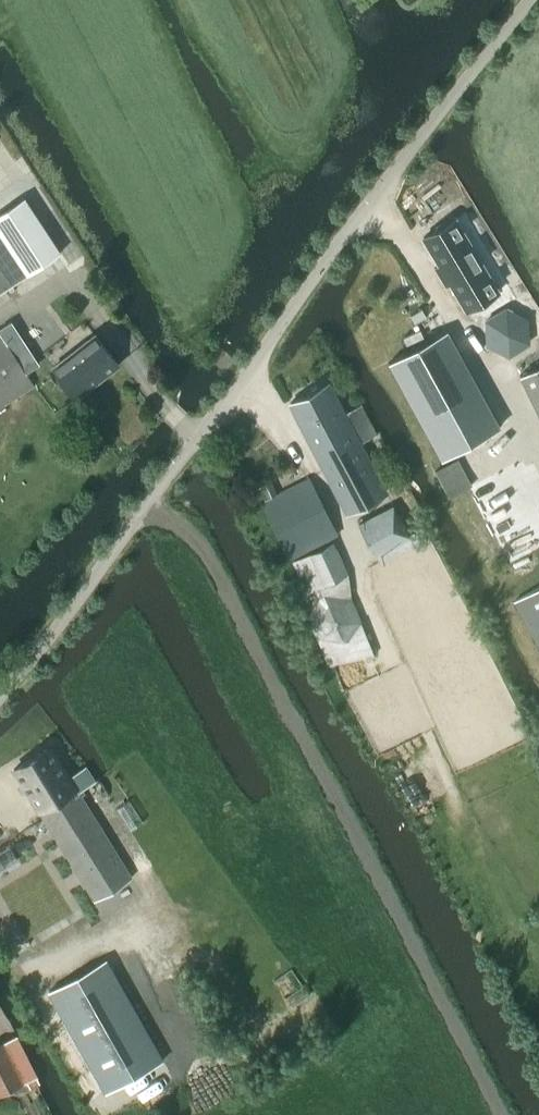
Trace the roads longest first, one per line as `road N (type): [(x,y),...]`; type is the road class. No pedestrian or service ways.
road 1 (unclassified): [(0,696),(528,0)]
road 2 (track): [(145,507),(180,522),(206,553),(499,1114)]

